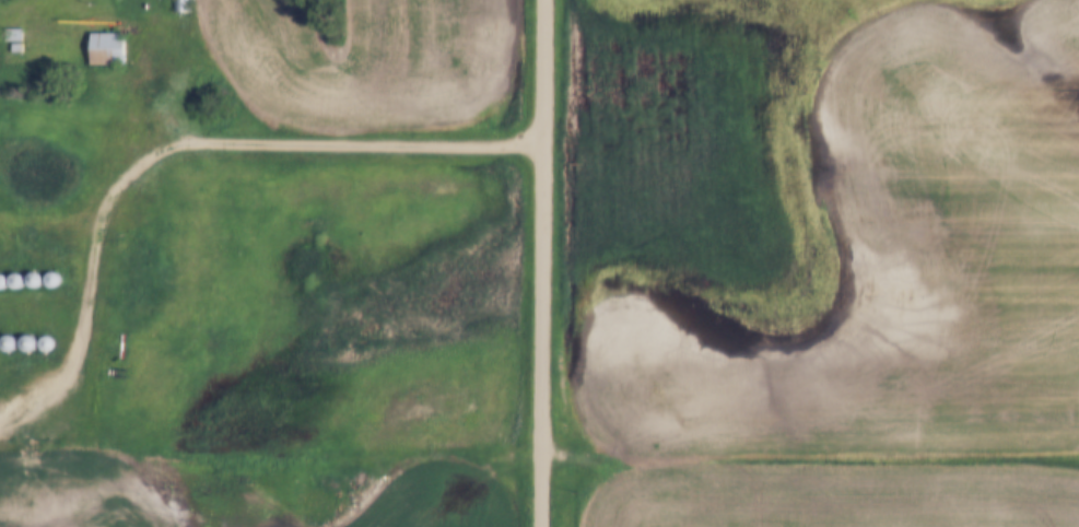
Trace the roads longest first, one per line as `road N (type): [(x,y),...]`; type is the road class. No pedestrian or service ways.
road 1 (track): [(1078,460),(671,460),(540,447)]
road 2 (residential): [(540,526),(541,0)]

